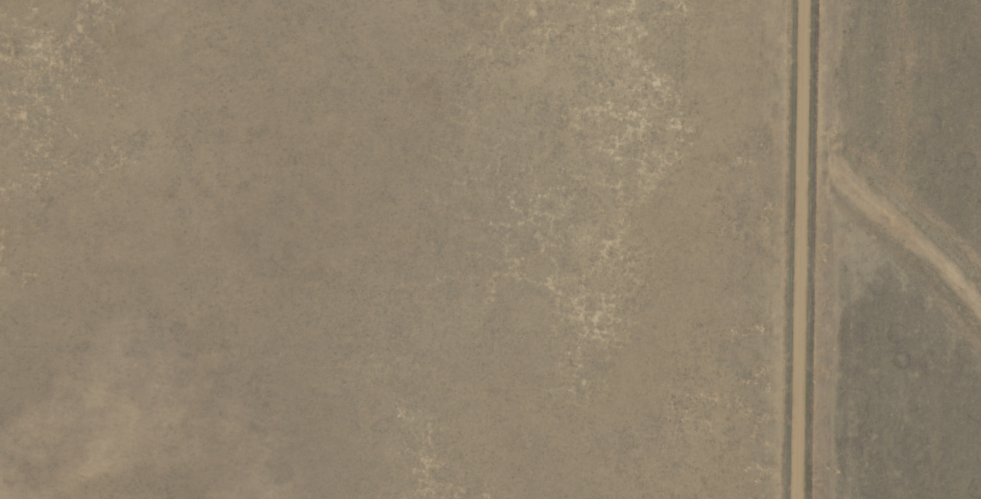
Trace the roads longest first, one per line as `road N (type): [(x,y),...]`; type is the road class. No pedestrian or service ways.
road 1 (residential): [(802,498),(808,0)]

